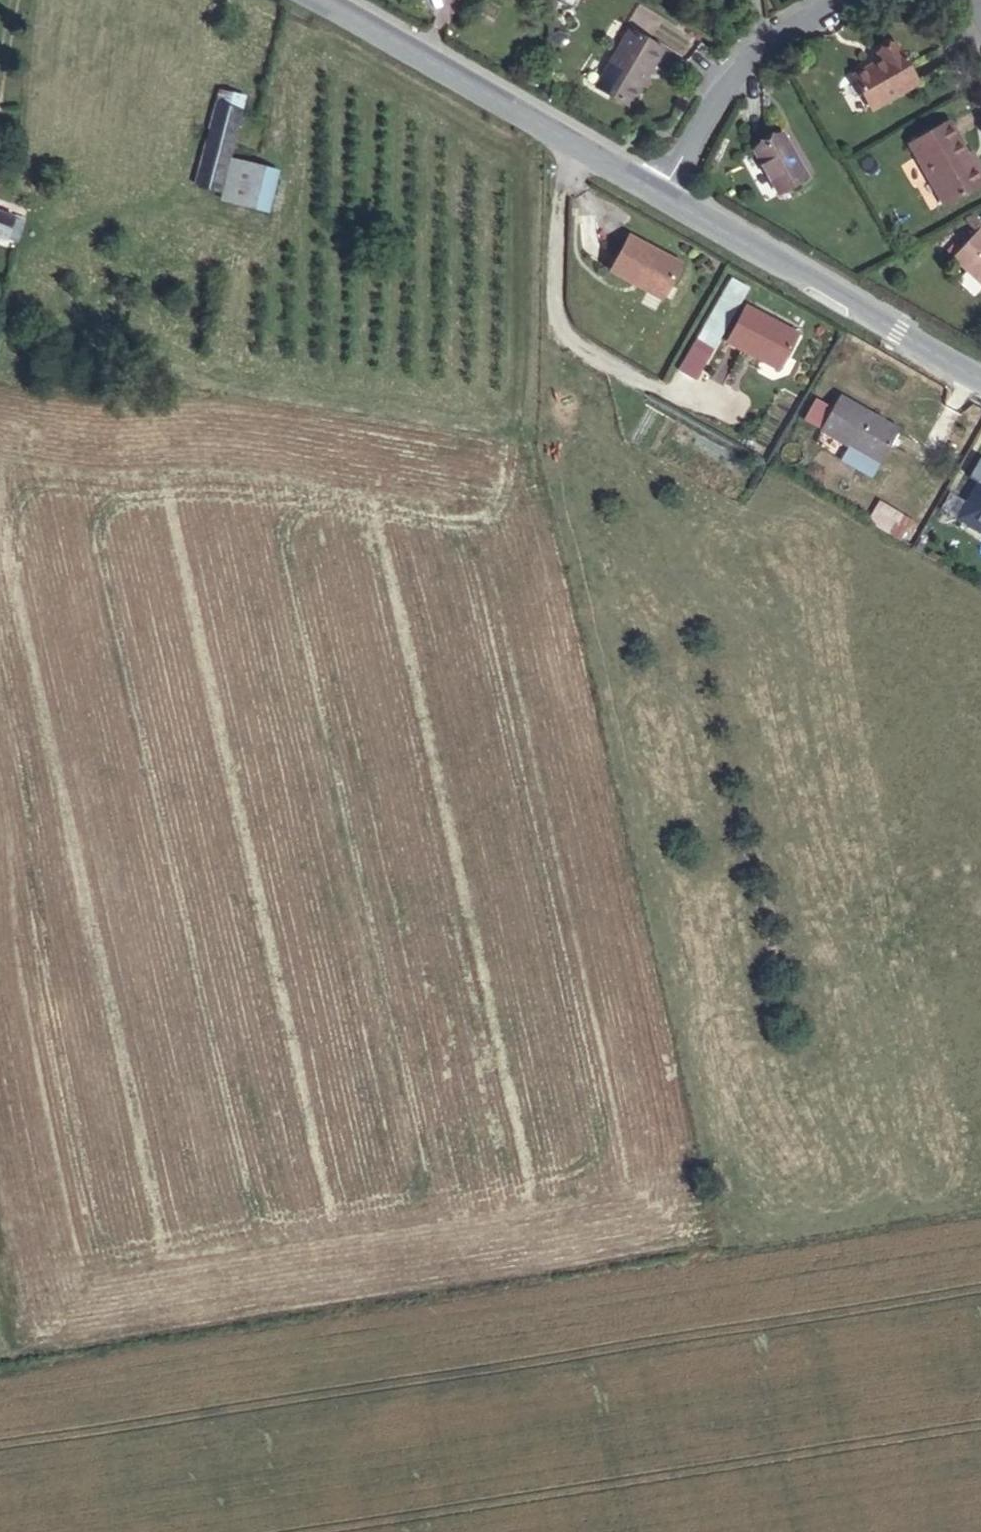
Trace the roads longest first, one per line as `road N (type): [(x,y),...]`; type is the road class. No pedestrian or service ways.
road 1 (secondary): [(655,189),(319,0)]
road 2 (secondary): [(980,376),(655,189)]
road 3 (residential): [(655,189),(736,62),(841,0)]

